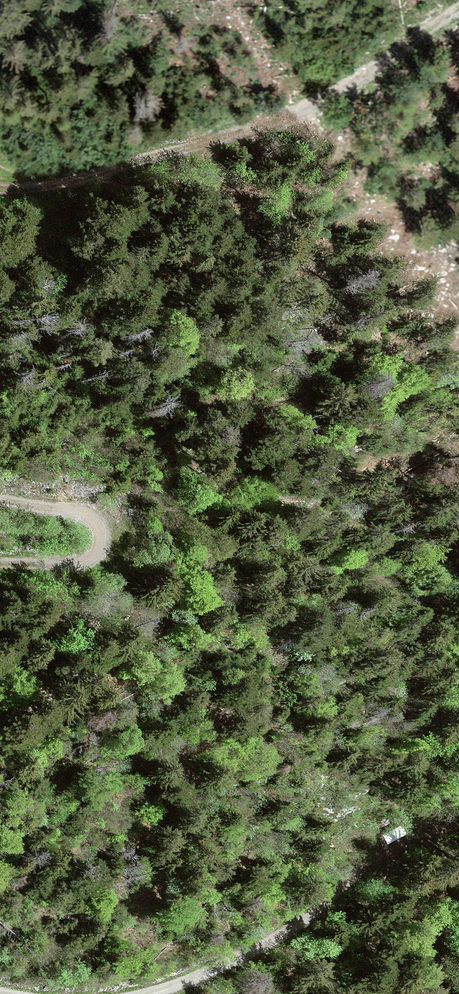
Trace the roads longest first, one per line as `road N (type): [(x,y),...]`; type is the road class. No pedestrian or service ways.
road 1 (track): [(152,993),(209,975),(458,843)]
road 2 (track): [(458,10),(352,90),(214,134)]
road 3 (track): [(0,495),(70,511),(99,553),(65,577),(0,579)]
road 4 (track): [(214,134),(25,175)]

